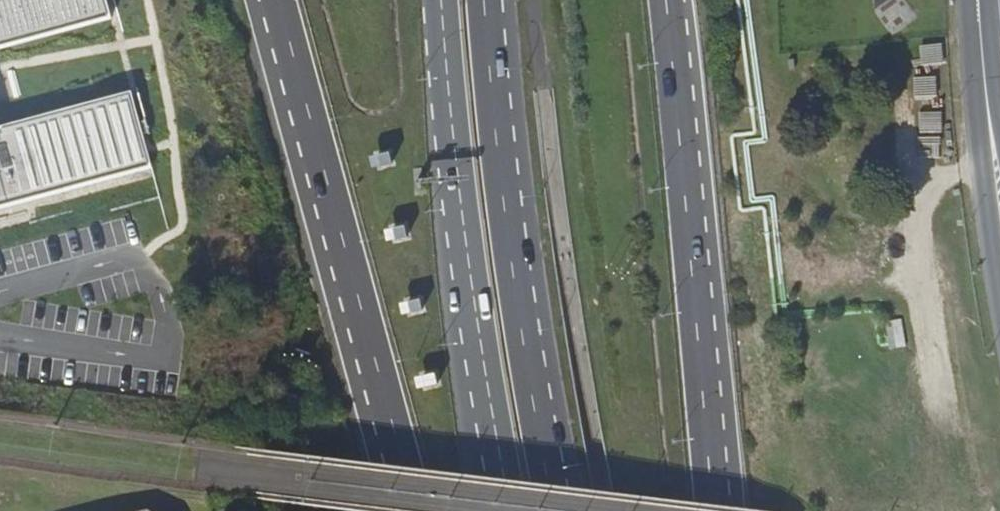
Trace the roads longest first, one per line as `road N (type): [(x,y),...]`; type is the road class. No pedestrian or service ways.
road 1 (motorway): [(274,0),(413,510)]
road 2 (trunk): [(441,0),(472,295),(510,510)]
road 3 (motorway): [(716,488),(660,0)]
road 4 (trunk): [(546,460),(521,340),(484,0)]
road 5 (unclassified): [(991,130),(987,188),(999,296)]
road 6 (unclassified): [(991,130),(979,0)]

